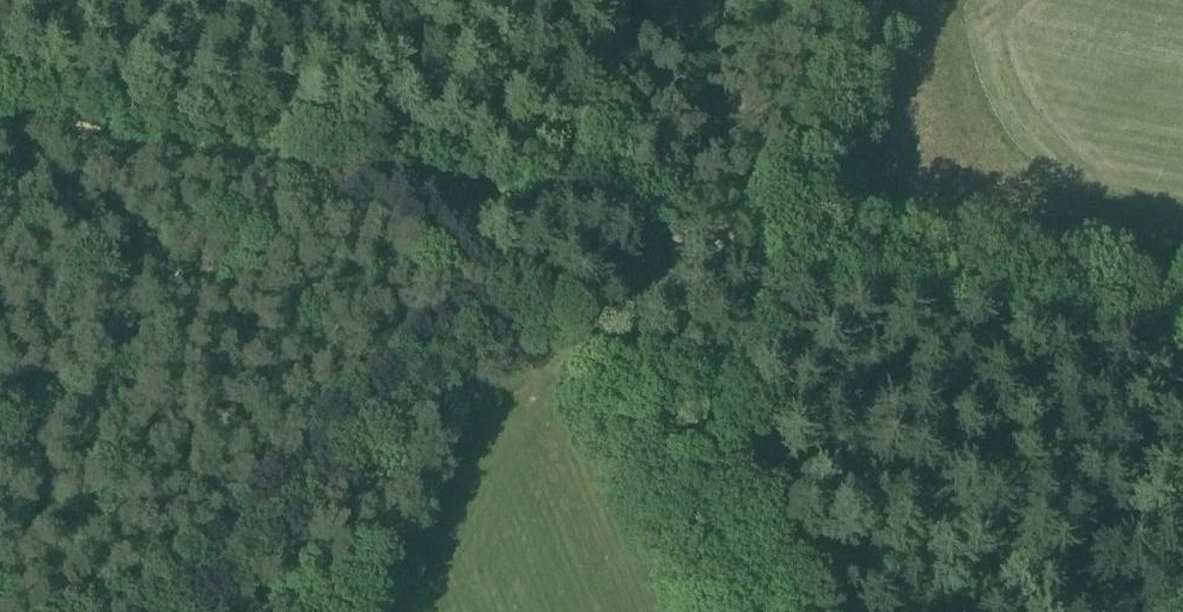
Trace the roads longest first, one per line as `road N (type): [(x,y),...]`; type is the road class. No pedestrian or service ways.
road 1 (track): [(1182,321),(778,246),(0,121)]
road 2 (track): [(493,201),(1155,611)]
road 3 (unclassified): [(757,611),(722,533),(711,480),(714,417),(867,0)]
road 4 (track): [(179,611),(561,249)]

